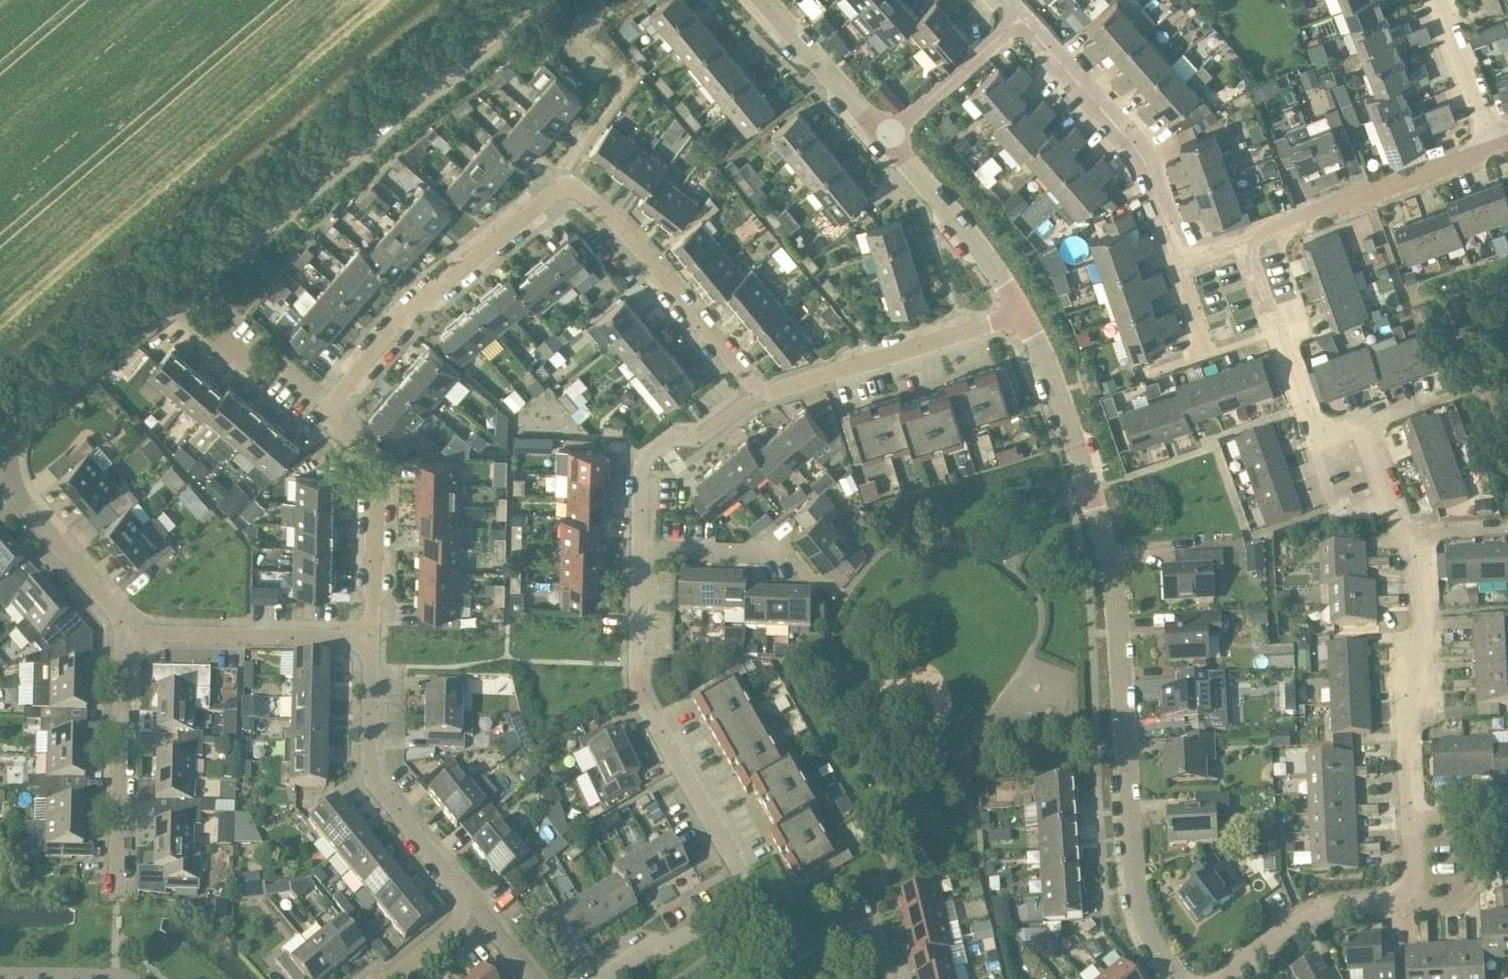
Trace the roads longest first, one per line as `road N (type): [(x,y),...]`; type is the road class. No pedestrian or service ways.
road 1 (residential): [(521,0),(29,408),(0,454)]
road 2 (residential): [(1181,978),(1157,947),(1132,852),(1119,625),(1105,544),(1025,312)]
road 3 (residential): [(605,978),(645,949),(686,936),(737,904),(742,881),(642,700),(639,552)]
road 4 (residential): [(564,187),(425,298),(329,408)]
road 5 (residential): [(477,914),(371,772),(372,641)]
road 6 (residential): [(1176,264),(1138,144),(1019,17)]
road 7 (residential): [(1414,821),(1411,744),(1426,704),(1406,536)]
road 8 (residential): [(759,393),(642,251),(606,213),(564,187)]
road 9 (residential): [(759,393),(1025,312)]
road 10 (residential): [(1493,148),(1244,243)]
road 11 (residential): [(117,892),(130,633)]
road 12 (residential): [(372,641),(381,472),(329,423),(329,408)]
road 13 (residential): [(130,633),(372,641)]
road 14 (residential): [(639,552),(645,455),(759,393)]
road 15 (residential): [(1025,312),(885,138)]
road 16 (residential): [(1220,978),(1312,913),(1417,901)]
road 17 (residential): [(1244,243),(1311,443)]
road 18 (residential): [(130,633),(0,479)]
road 19 (residential): [(564,187),(563,168),(624,85),(620,72),(571,28)]
road 20 (residential): [(885,138),(763,0)]
road 21 (residential): [(1406,536),(1375,424),(1311,443)]
road 22 (residential): [(885,138),(1019,17)]
road 23 (residential): [(329,408),(193,309)]
road 24 (residential): [(1493,148),(1437,0)]
road 25 (residential): [(792,561),(639,552)]
road 26 (residential): [(1481,818),(1482,872),(1457,898),(1417,901)]
road 27 (residential): [(0,976),(120,978)]

